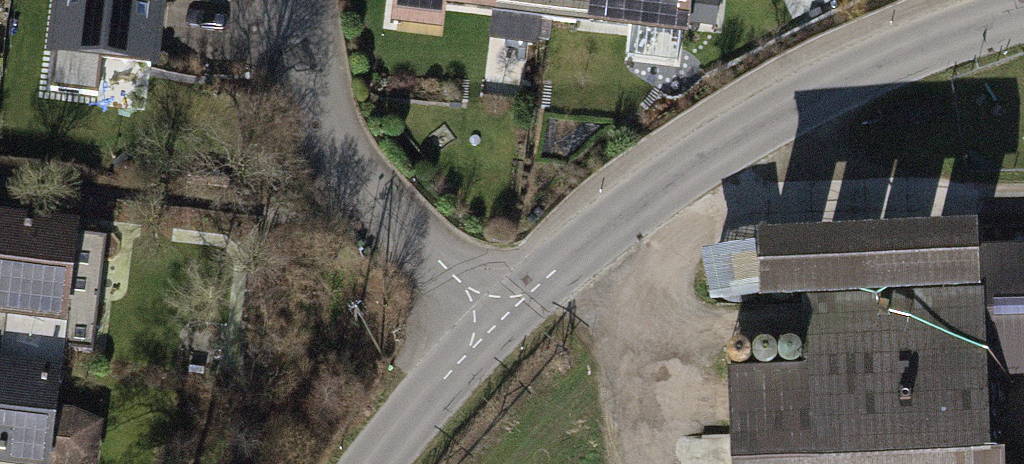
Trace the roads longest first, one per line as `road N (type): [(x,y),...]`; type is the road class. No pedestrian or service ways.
road 1 (tertiary): [(506,315),(610,215),(772,115),(1023,16)]
road 2 (residential): [(506,315),(370,203),(309,96),(295,0)]
road 3 (tertiary): [(381,463),(506,315)]

